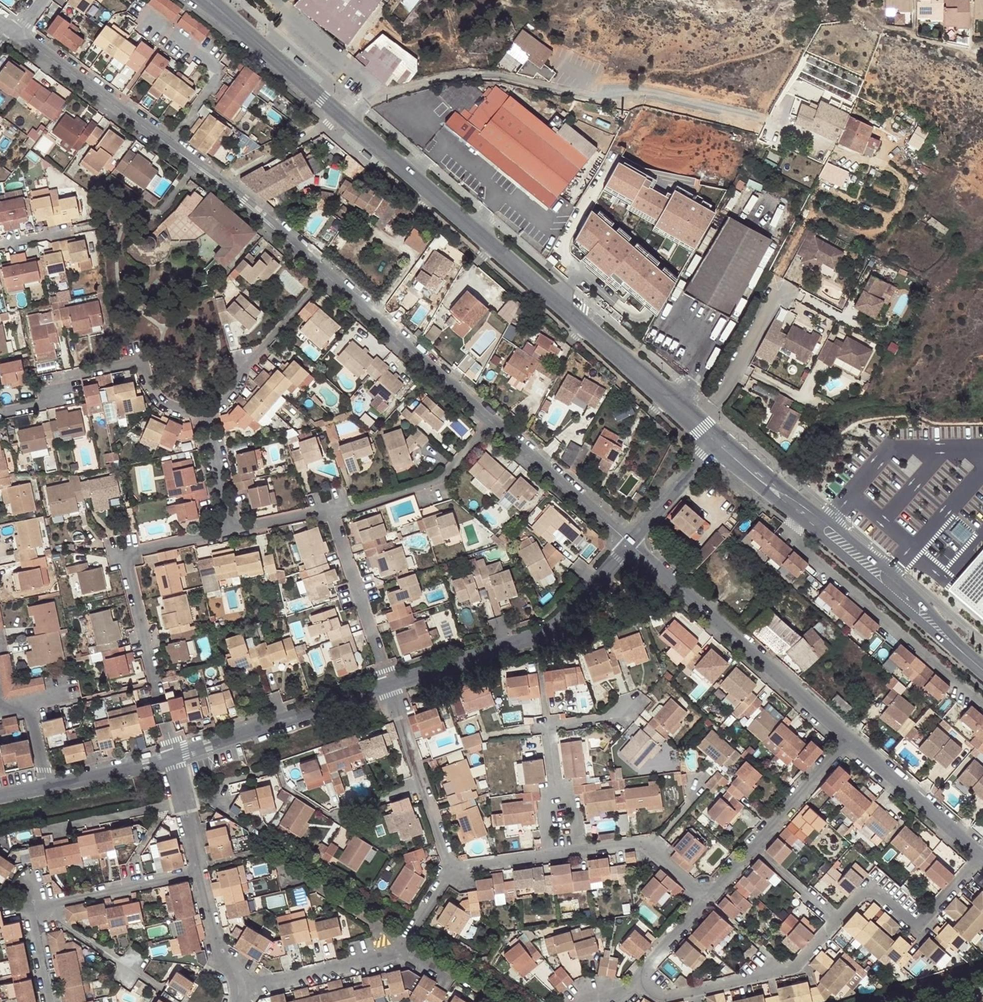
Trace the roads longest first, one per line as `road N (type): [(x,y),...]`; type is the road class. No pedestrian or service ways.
road 1 (tertiary): [(691,425),(346,125)]
road 2 (residential): [(346,125),(366,106),(426,82),(494,76),(772,132)]
road 3 (tertiary): [(982,674),(714,446)]
road 4 (residential): [(623,545),(845,739)]
road 5 (residential): [(386,688),(536,637),(590,589),(623,545)]
road 6 (residential): [(160,703),(130,558),(226,532)]
road 7 (residential): [(636,974),(670,996),(804,965),(840,921)]
road 8 (residential): [(564,855),(548,725),(619,718),(638,702)]
road 9 (residential): [(174,759),(386,688)]
road 10 (residential): [(327,278),(491,425)]
road 11 (residential): [(840,921),(875,884),(923,924),(979,857)]
road 12 (residential): [(170,149),(222,74),(137,9)]
road 13 (residential): [(13,33),(170,149)]
road 14 (tertiary): [(346,125),(197,0)]
road 15 (residential): [(491,425),(433,488),(332,517)]
road 16 (residential): [(239,989),(396,950),(409,933)]
road 17 (residential): [(0,412),(61,400),(56,377),(151,356)]
road 18 (residential): [(332,517),(386,688)]
road 19 (residential): [(845,739),(979,857)]
road 20 (residential): [(491,425),(623,545)]
road 21 (residential): [(201,399),(327,278)]
road 22 (residential): [(691,425),(716,401),(774,296),(790,292)]
road 23 (residential): [(199,873),(33,904)]
road 24 (residential): [(200,172),(327,278)]
road 25 (residential): [(409,933),(272,848)]
road 26 (residential): [(564,855),(643,844),(703,894)]
road 27 (residential): [(155,986),(33,904)]
road 28 (residential): [(751,845),(845,739)]
road 29 (residential): [(50,828),(183,802)]
road 30 (residential): [(226,532),(201,399)]
road 31 (residential): [(623,545),(714,446)]
road 32 (residential): [(47,787),(174,759)]
road 33 (residential): [(514,1001),(409,933)]
road 34 (residential): [(199,873),(221,967),(239,989)]

